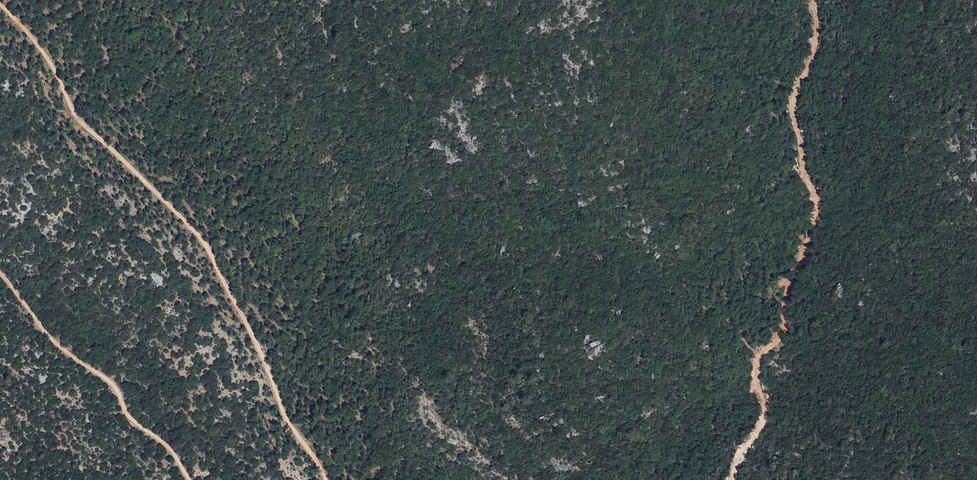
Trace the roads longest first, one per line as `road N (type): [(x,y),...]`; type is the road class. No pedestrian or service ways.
road 1 (track): [(322,479),(208,253),(78,117),(34,38),(0,4)]
road 2 (track): [(813,0),(815,44),(792,101),(818,217),(784,299),(784,337),(756,364),(764,417),(731,479)]
road 3 (track): [(0,275),(53,344),(110,385),(128,418),(172,455),(188,479)]

